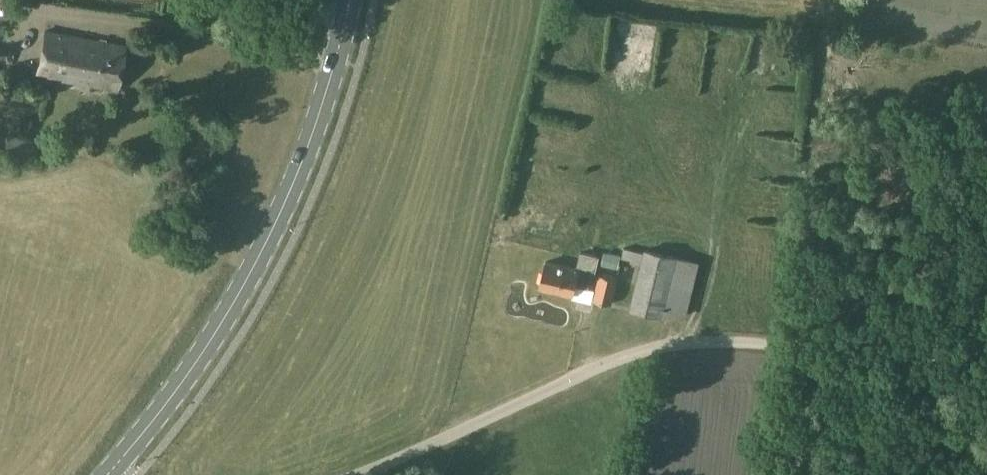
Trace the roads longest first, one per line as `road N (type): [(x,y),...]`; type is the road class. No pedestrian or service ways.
road 1 (primary): [(114,474),(230,322),(285,214),(324,129),(356,0)]
road 2 (unclassified): [(791,347),(680,344),(619,359),(351,474)]
road 3 (track): [(986,361),(791,347)]

